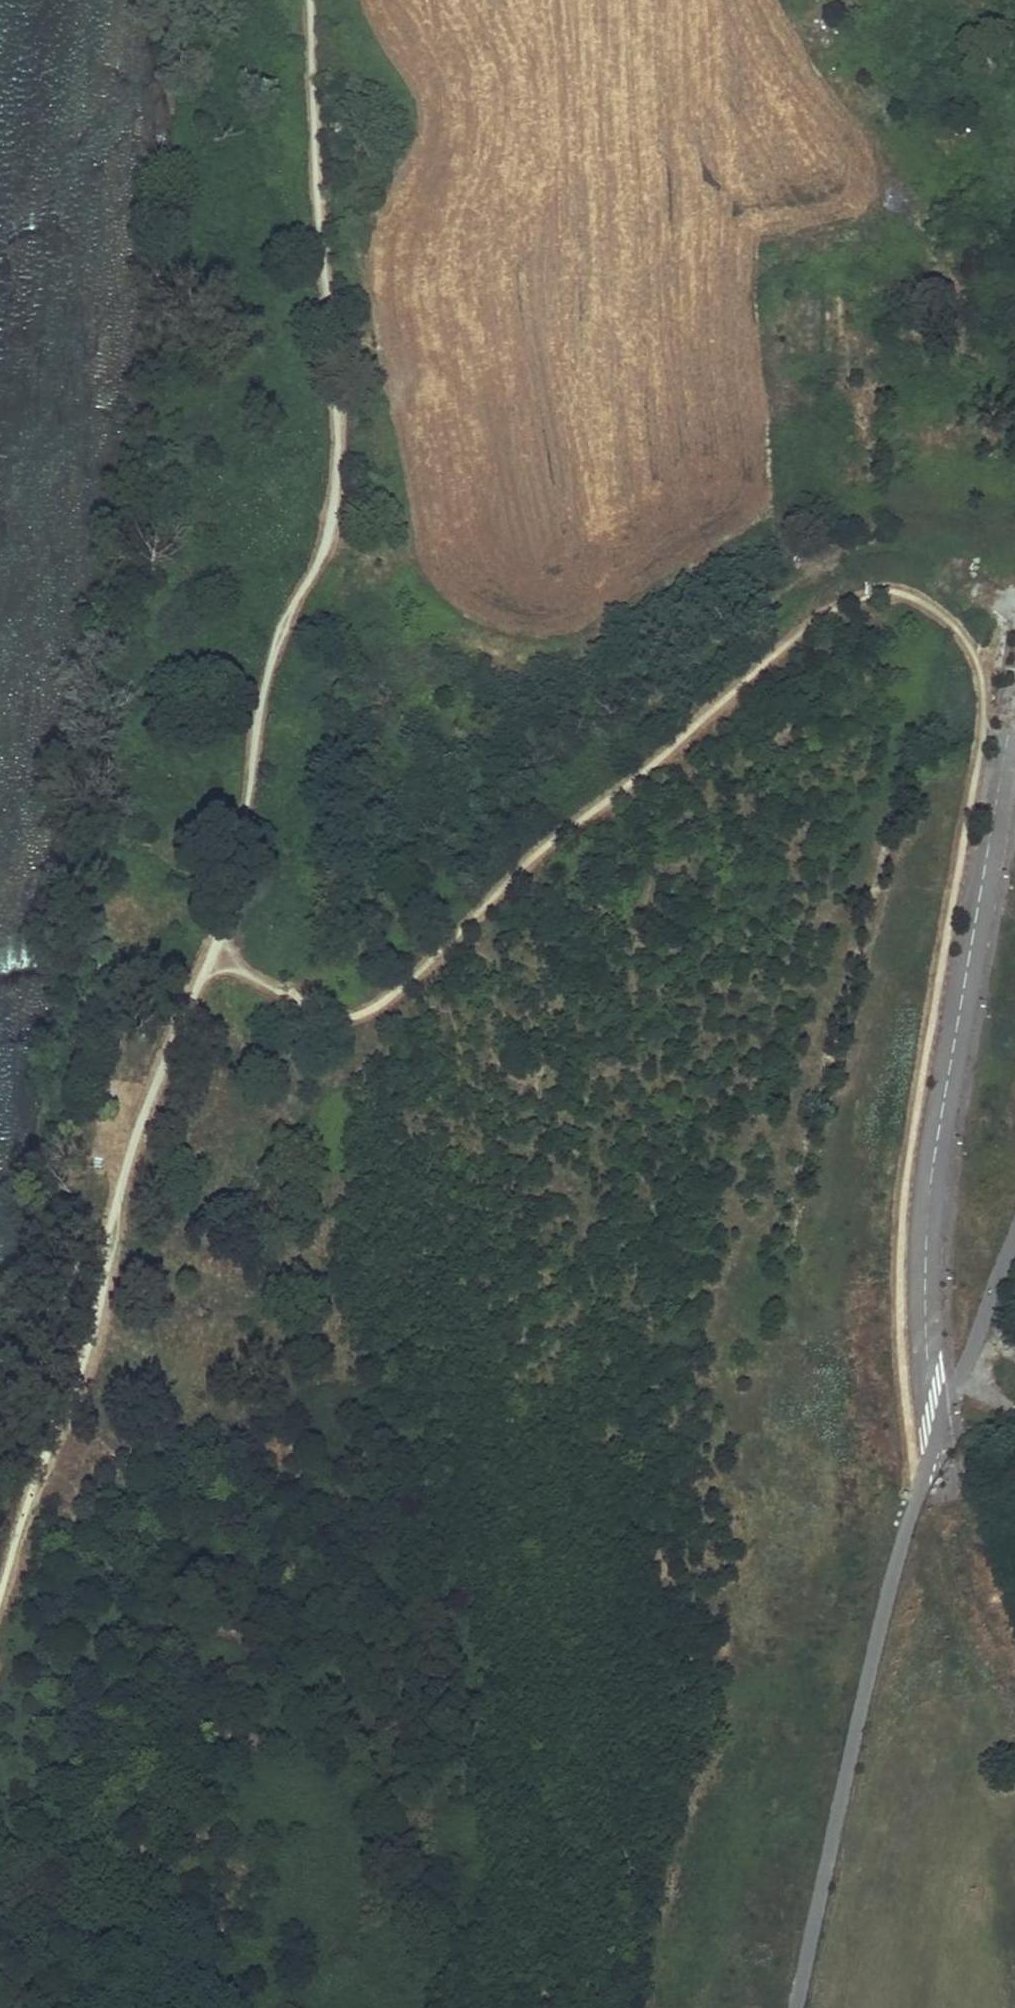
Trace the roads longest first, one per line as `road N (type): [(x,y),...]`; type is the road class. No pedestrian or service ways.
road 1 (track): [(338,968),(387,939),(507,818),(634,737),(730,631),(819,569),(901,548),(1014,579)]
road 2 (residential): [(1014,694),(936,1154),(925,1335),(937,1454)]

